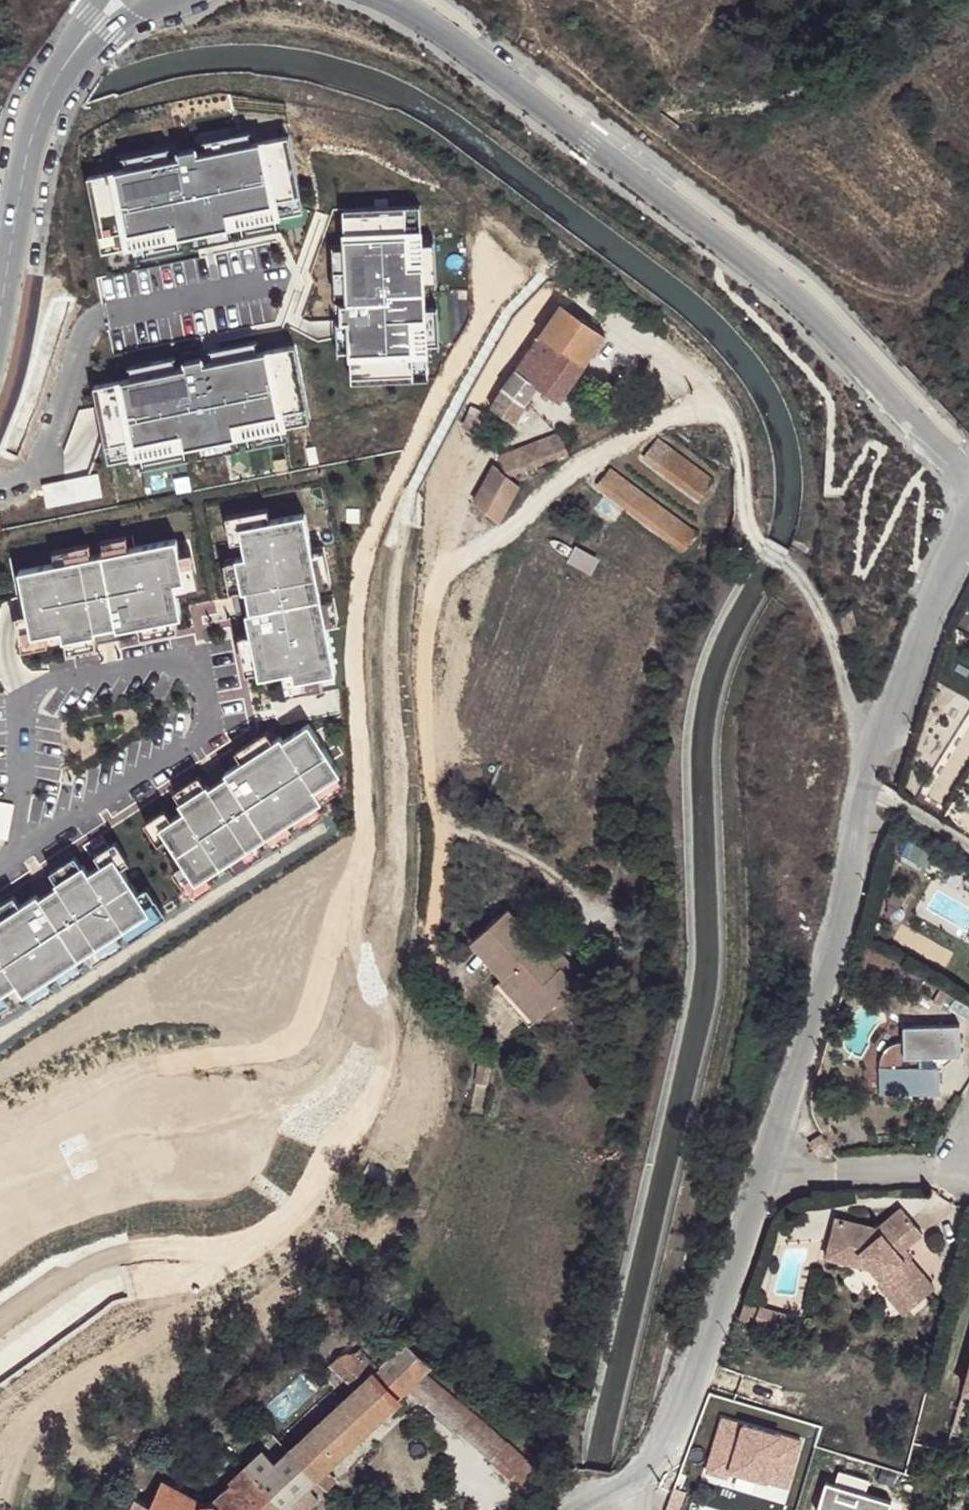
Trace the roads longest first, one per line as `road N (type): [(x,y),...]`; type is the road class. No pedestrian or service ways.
road 1 (residential): [(968,520),(899,673),(832,953),(669,1445),(636,1477)]
road 2 (track): [(626,332),(563,417),(487,453),(472,476),(424,648),(420,731),(434,796),(460,830),(597,901),(603,918),(573,957)]
road 3 (residential): [(389,0),(804,303),(877,373),(968,487)]
road 4 (track): [(546,274),(626,332),(668,348),(711,392),(739,448),(750,528),(807,588),(824,621),(873,764)]
road 5 (residential): [(0,319),(35,134)]
road 6 (residential): [(99,33),(56,89),(35,134)]

